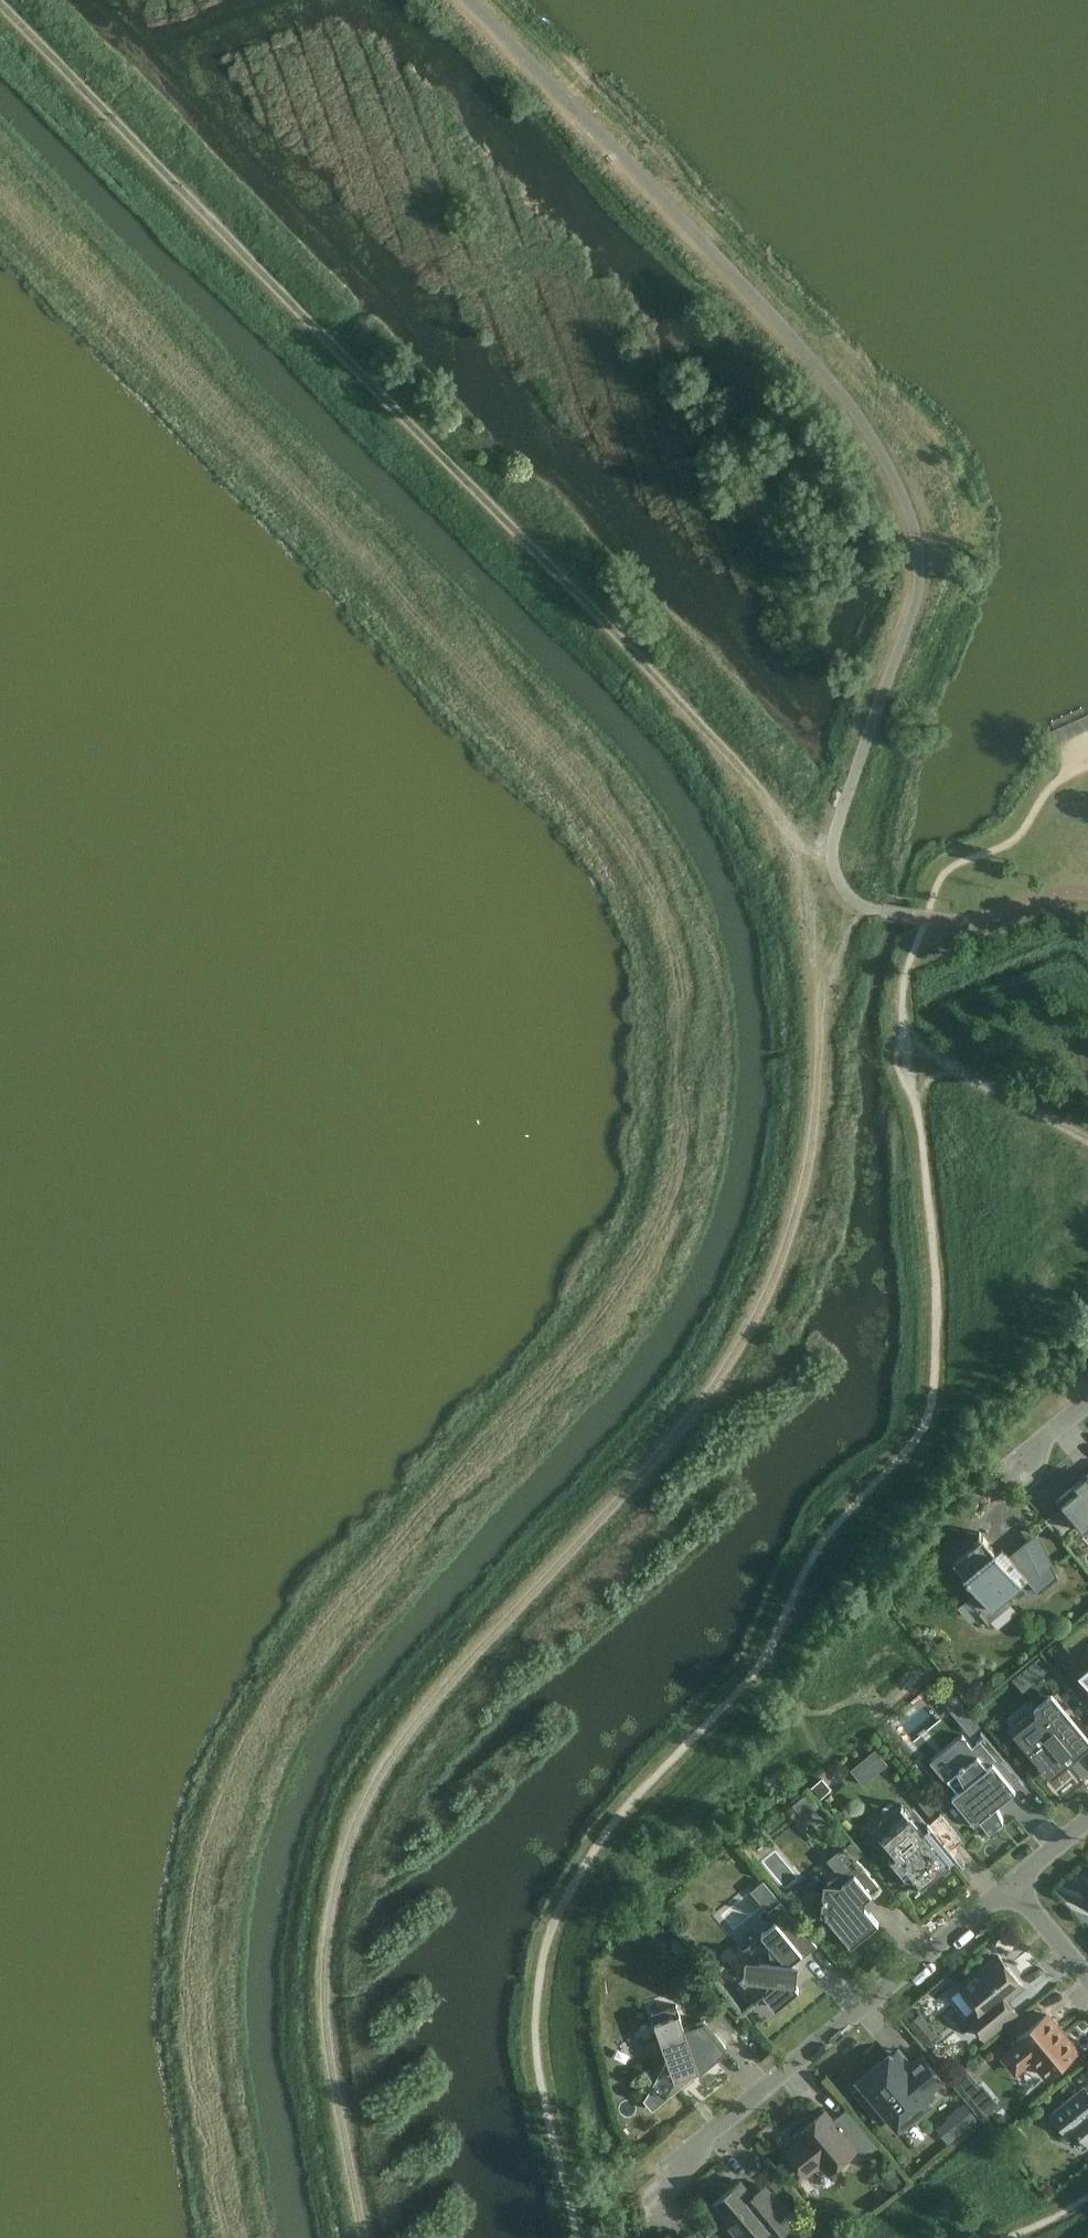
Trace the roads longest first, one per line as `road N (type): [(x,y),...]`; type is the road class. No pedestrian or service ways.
road 1 (track): [(835,861),(771,819),(718,738),(0,2)]
road 2 (residential): [(669,2170),(1023,1871)]

